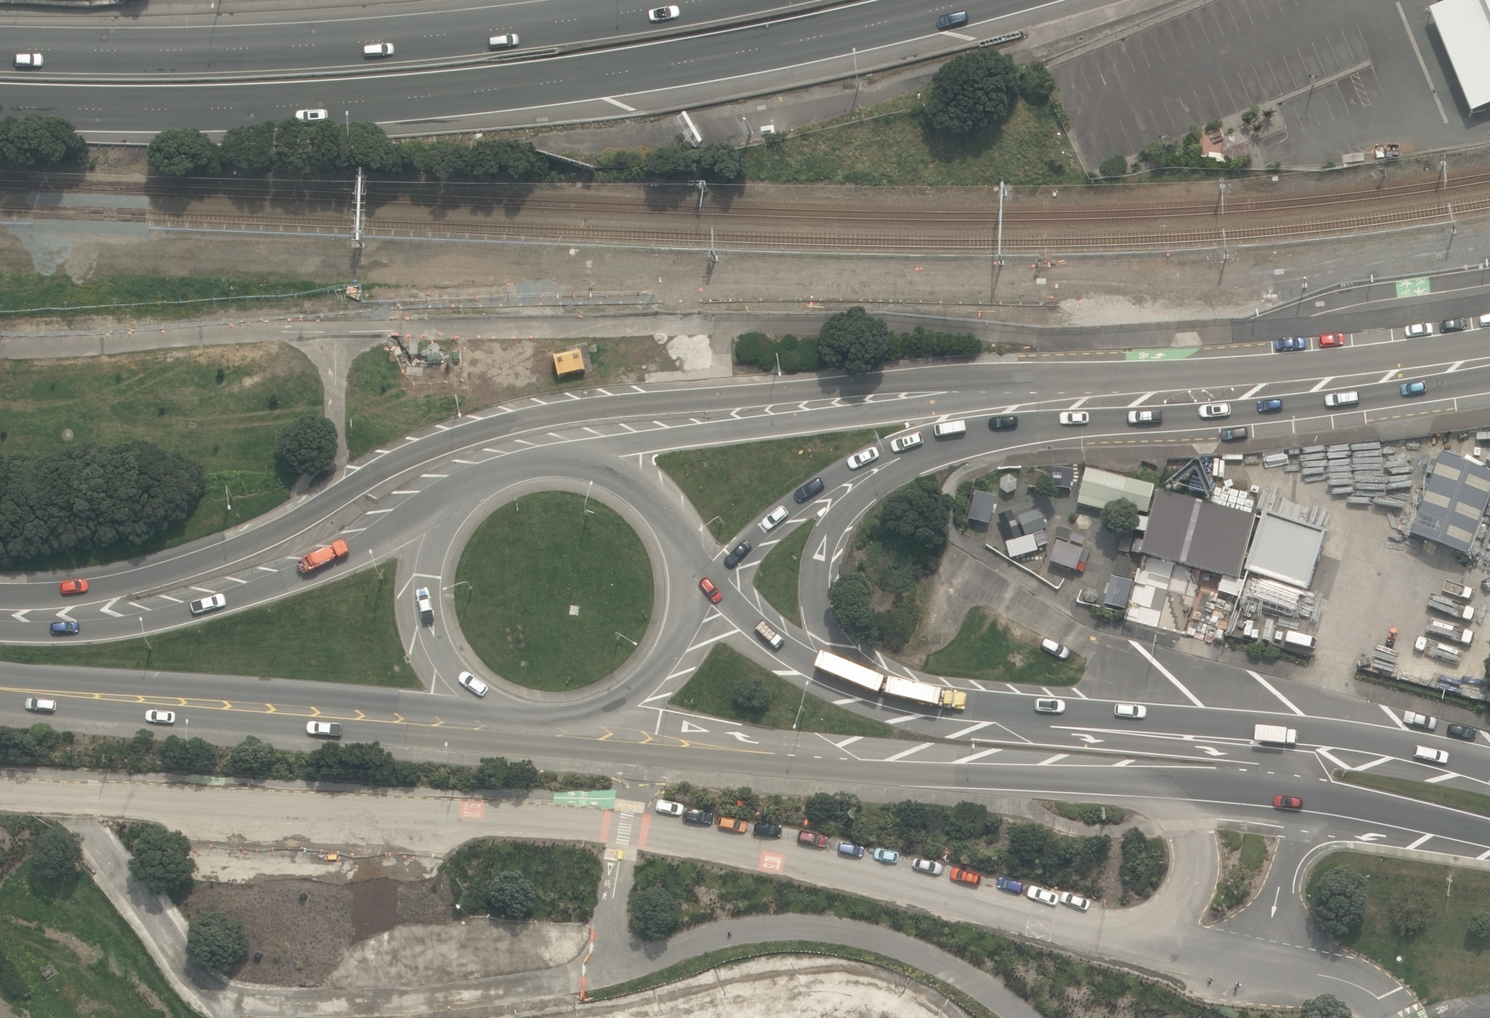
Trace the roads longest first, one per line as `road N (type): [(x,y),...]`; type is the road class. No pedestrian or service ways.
road 1 (trunk): [(0,597),(86,594),(187,568),(248,548),(429,449),(578,411),(897,382),(1028,389)]
road 2 (trunk): [(976,0),(553,84),(213,107),(0,108)]
road 3 (trunk): [(883,769),(549,751),(84,707),(0,691)]
road 4 (trunk): [(0,47),(321,44),(484,32),(696,0)]
road 5 (primary): [(835,674),(891,697),(949,706),(1400,744),(1489,765)]
road 6 (primary): [(1489,833),(1305,796),(883,769)]
road 7 (trunk): [(0,631),(79,631),(227,603),(349,559),(472,483)]
road 8 (trunk): [(503,710),(0,685)]
road 9 (secondary): [(541,455),(1028,389)]
road 10 (secondary): [(1351,381),(1228,410),(971,433)]
road 11 (secondary): [(1028,389),(1239,371),(1351,381)]
road 12 (secondary): [(971,433),(876,453),(718,566),(689,577)]
road 13 (primary): [(971,433),(886,474),(837,521),(817,573),(822,639),(835,674)]
road 14 (primary): [(883,769),(594,715)]
road 15 (primary): [(503,710),(458,679),(423,606),(437,525),(472,483)]
road 16 (primary): [(541,455),(571,455),(629,476),(671,519),(689,577)]
road 17 (primary): [(689,594),(835,674)]
road 18 (primary): [(689,594),(661,670),(594,715)]
road 19 (secondary): [(1489,361),(1351,381)]

